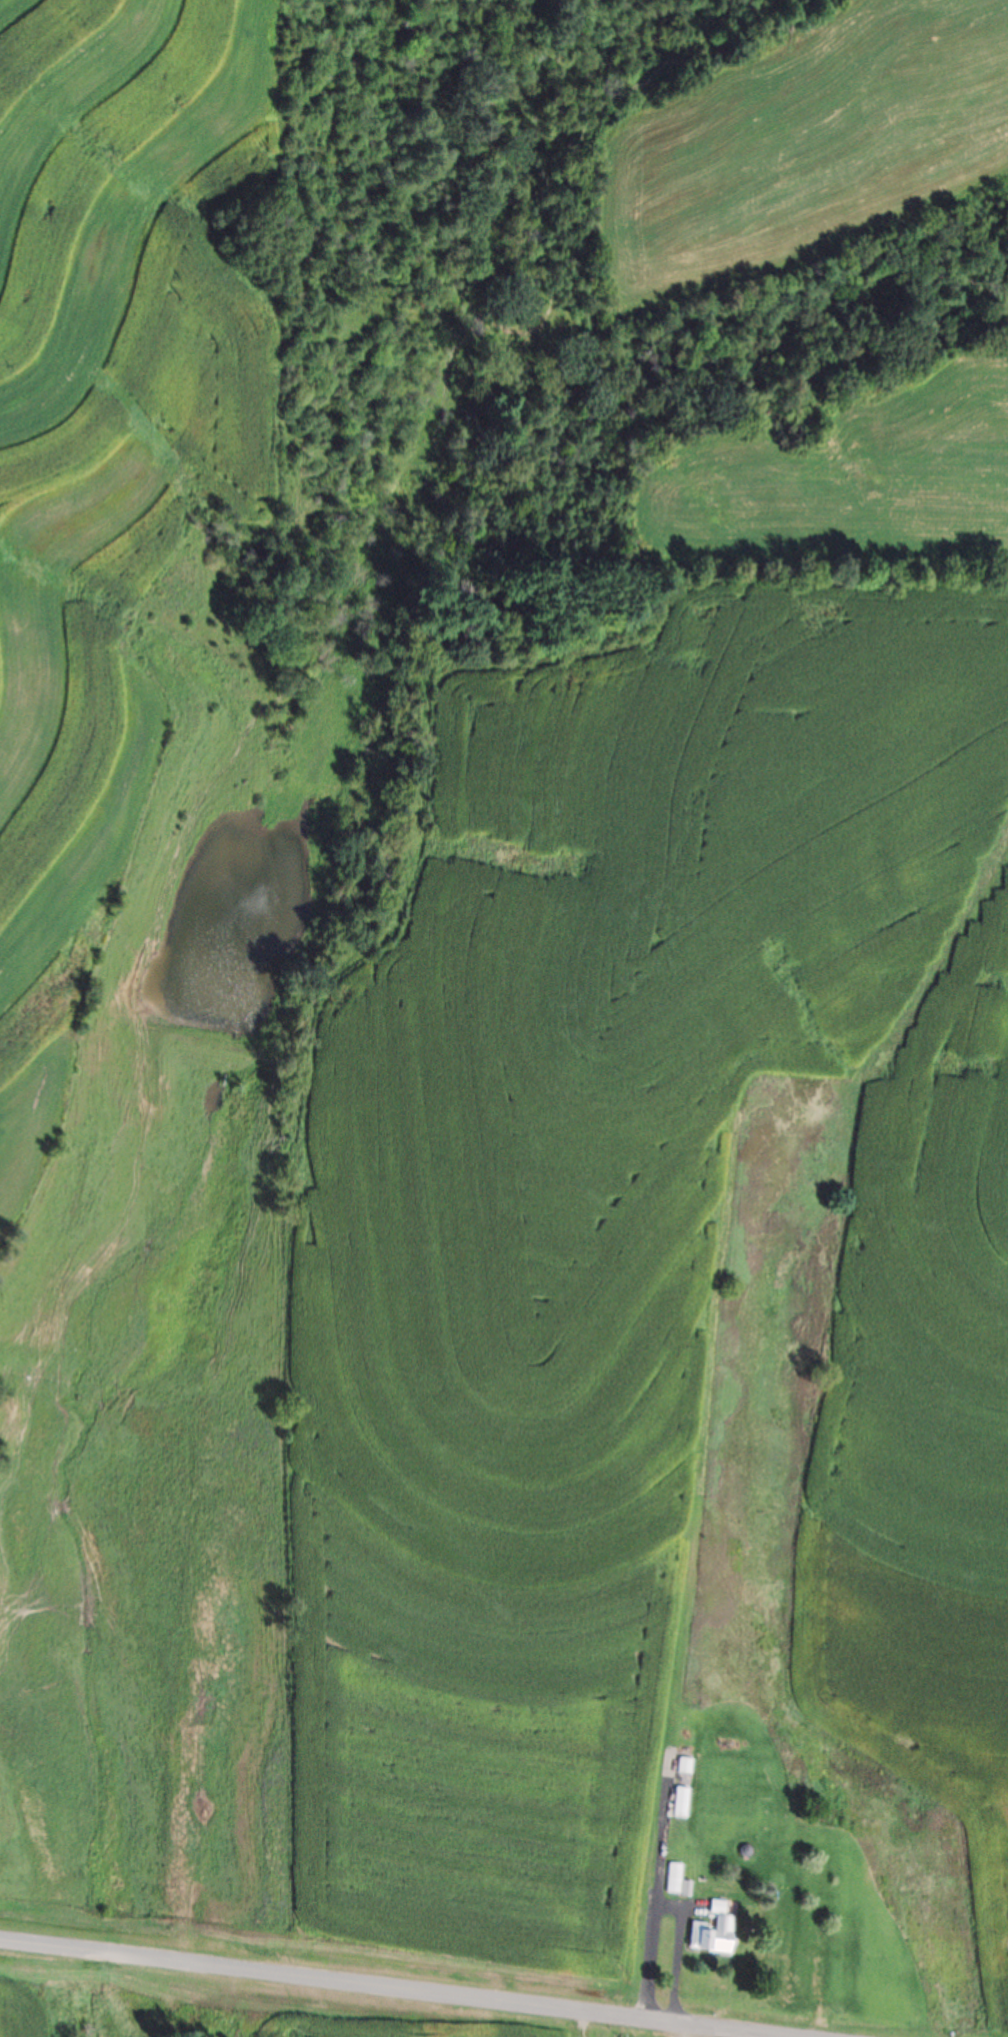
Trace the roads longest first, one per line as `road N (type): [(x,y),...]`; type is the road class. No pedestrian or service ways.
road 1 (secondary): [(0,1942),(780,2036)]

